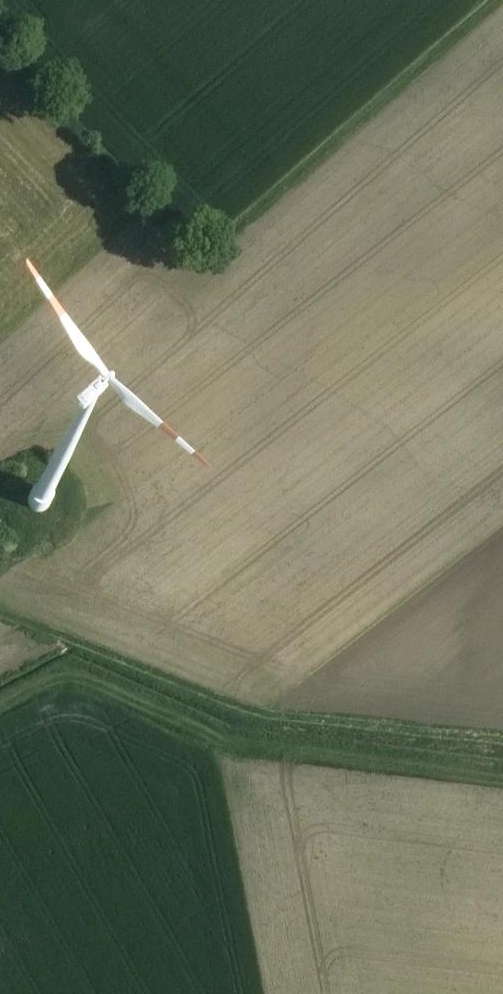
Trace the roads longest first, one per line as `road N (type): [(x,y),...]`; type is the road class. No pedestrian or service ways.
road 1 (track): [(209,246),(491,0)]

